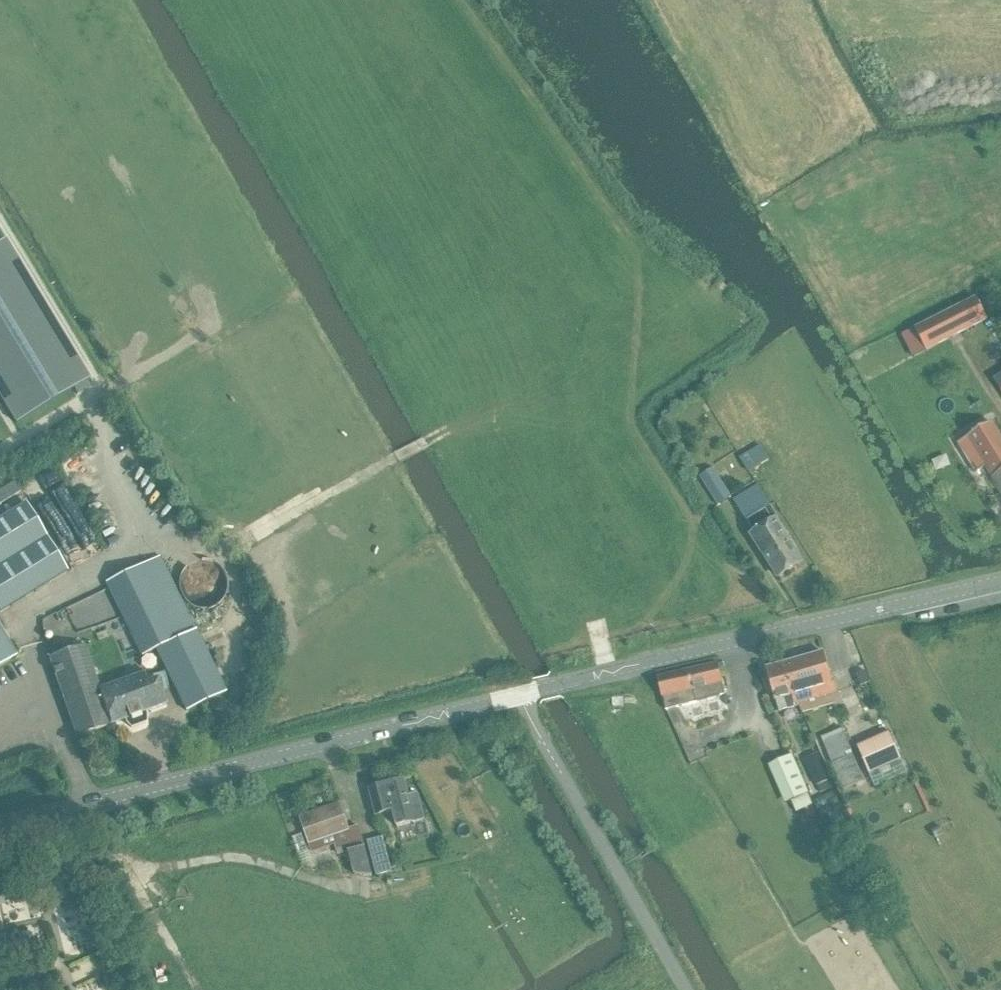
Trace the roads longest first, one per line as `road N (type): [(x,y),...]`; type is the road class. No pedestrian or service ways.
road 1 (tertiary): [(0,825),(556,686)]
road 2 (track): [(628,668),(631,698),(661,717),(799,944),(819,950),(888,915),(837,812)]
road 3 (tertiary): [(1000,581),(556,686)]
road 4 (track): [(444,432),(244,537),(142,550)]
road 5 (track): [(84,401),(201,334),(209,318),(200,290)]
road 6 (track): [(199,989),(130,873)]

